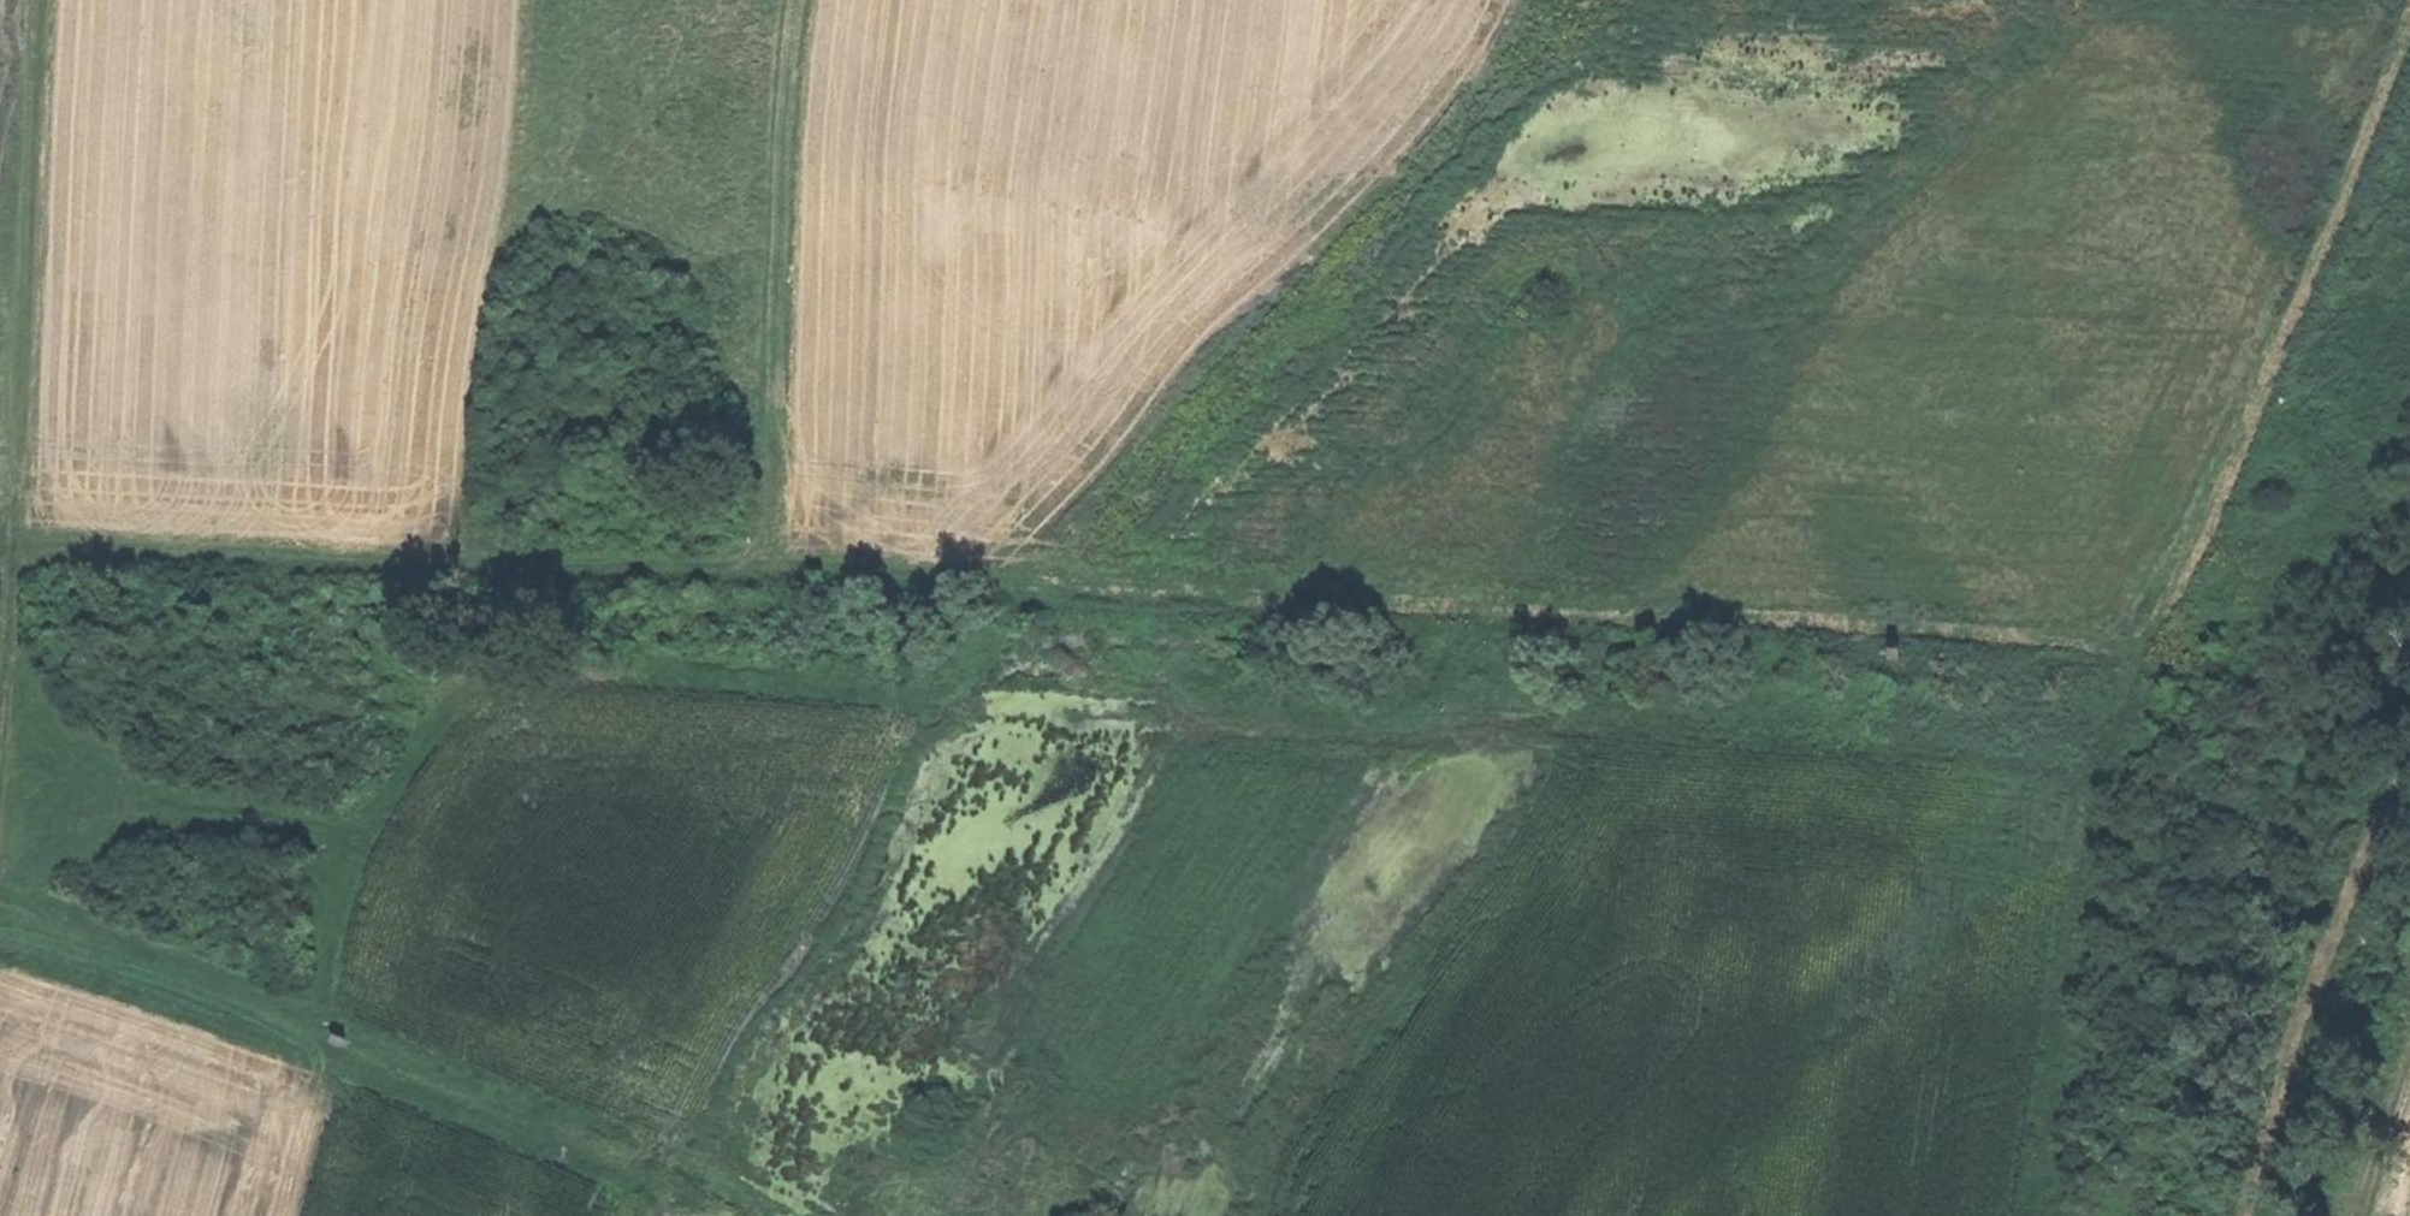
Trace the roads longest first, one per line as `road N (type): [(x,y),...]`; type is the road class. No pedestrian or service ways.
road 1 (track): [(0,742),(45,0)]
road 2 (track): [(2409,1052),(2362,1215)]

